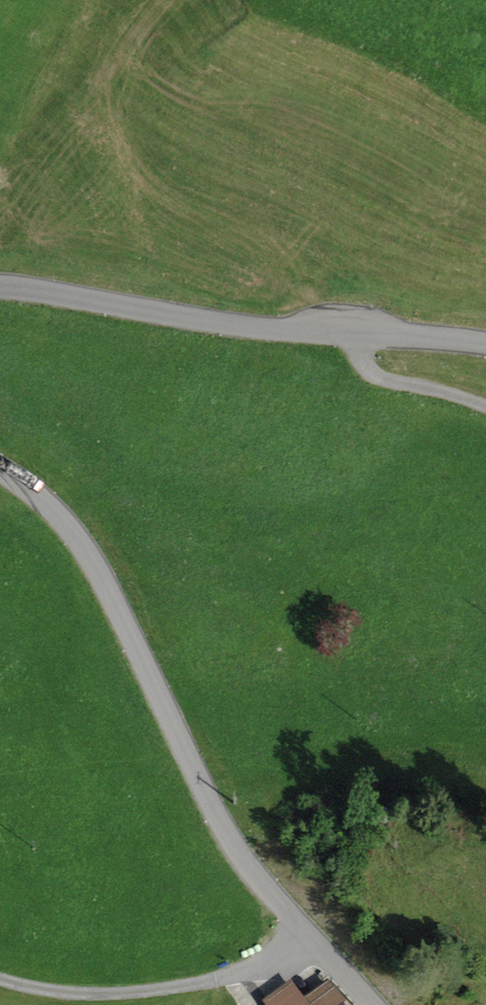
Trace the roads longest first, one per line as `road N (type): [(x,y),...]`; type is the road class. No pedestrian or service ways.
road 1 (unclassified): [(0,463),(50,498),(80,532),(248,870),(306,937)]
road 2 (unclassified): [(485,330),(135,315),(0,287)]
road 3 (unclassified): [(0,979),(73,993),(148,991),(238,973),(306,937)]
road 4 (track): [(485,408),(325,327)]

